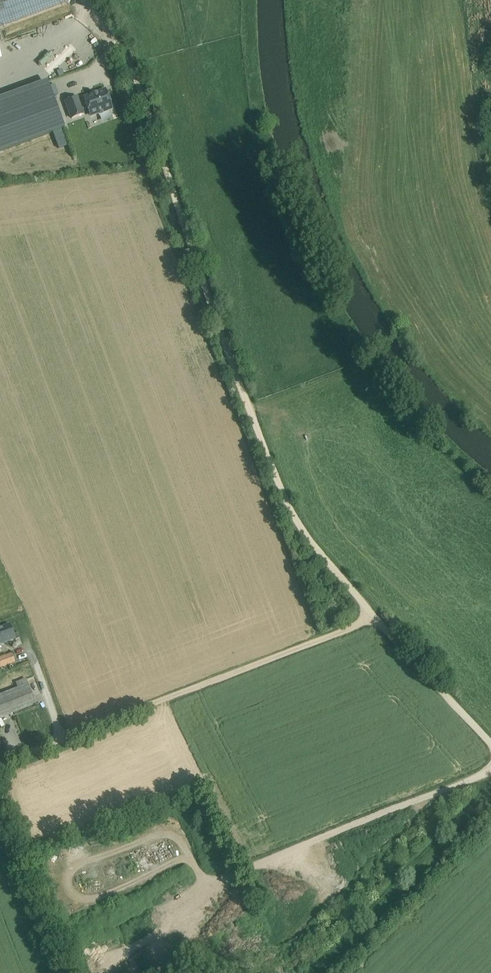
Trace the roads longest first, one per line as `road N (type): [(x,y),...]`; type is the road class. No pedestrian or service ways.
road 1 (track): [(490,743),(375,618),(296,514),(145,104),(81,0)]
road 2 (track): [(66,744),(375,618)]

